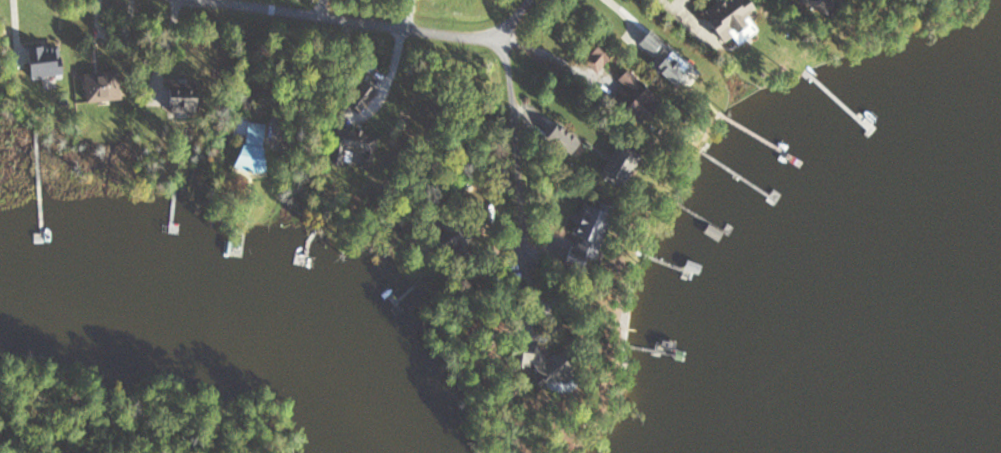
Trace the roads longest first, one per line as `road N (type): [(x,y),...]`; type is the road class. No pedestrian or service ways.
road 1 (residential): [(502,36),(199,0)]
road 2 (residential): [(529,285),(502,36)]

